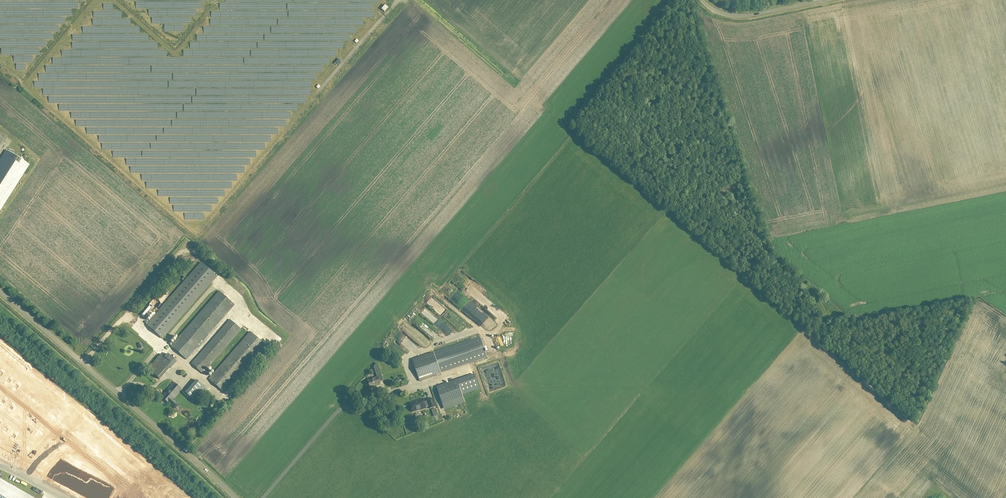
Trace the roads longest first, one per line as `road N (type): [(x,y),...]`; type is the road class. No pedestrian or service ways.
road 1 (unclassified): [(235,497),(0,291)]
road 2 (unclassified): [(826,0),(735,17),(701,0)]

